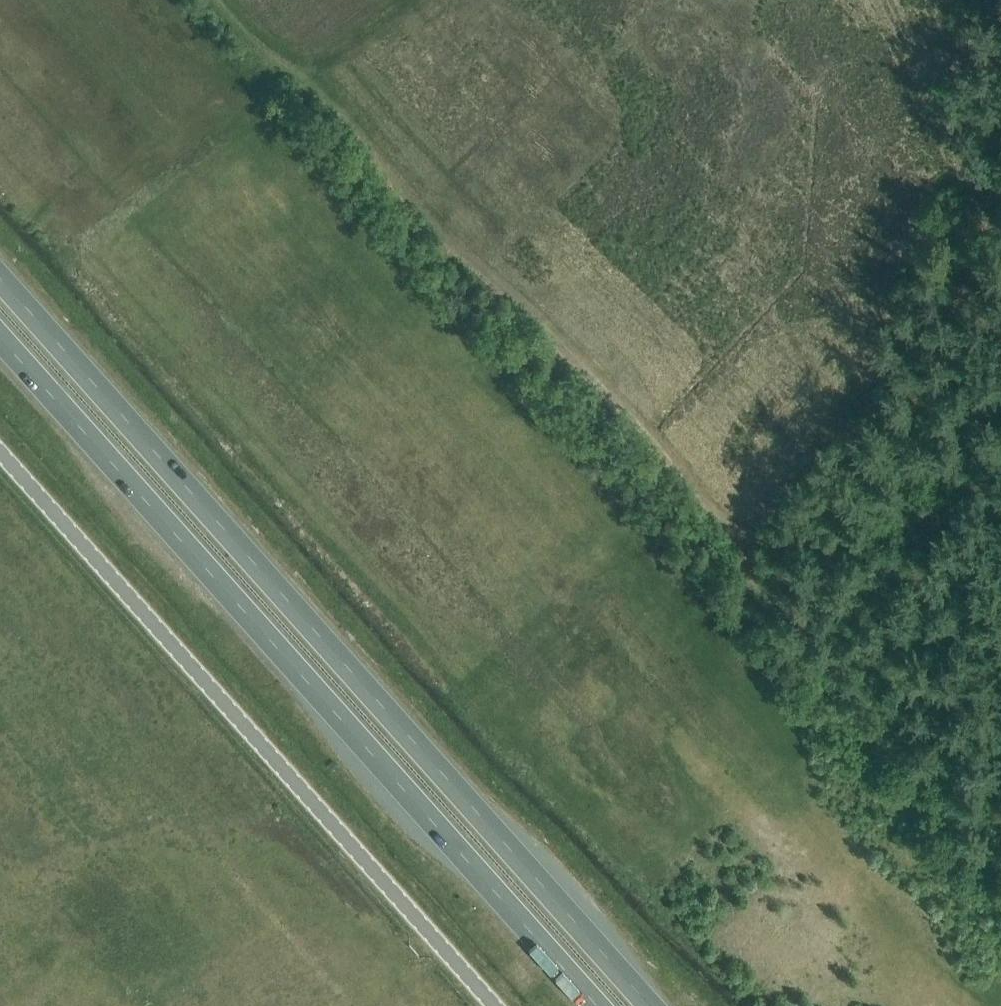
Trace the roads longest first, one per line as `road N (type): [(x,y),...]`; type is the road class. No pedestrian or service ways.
road 1 (track): [(215,0),(727,512),(775,535),(820,545),(866,543),(1000,484)]
road 2 (trunk): [(650,1005),(0,279)]
road 3 (trunk): [(0,339),(596,1005)]
road 4 (unclassified): [(491,1005),(0,453)]
road 5 (track): [(873,0),(1000,256)]

